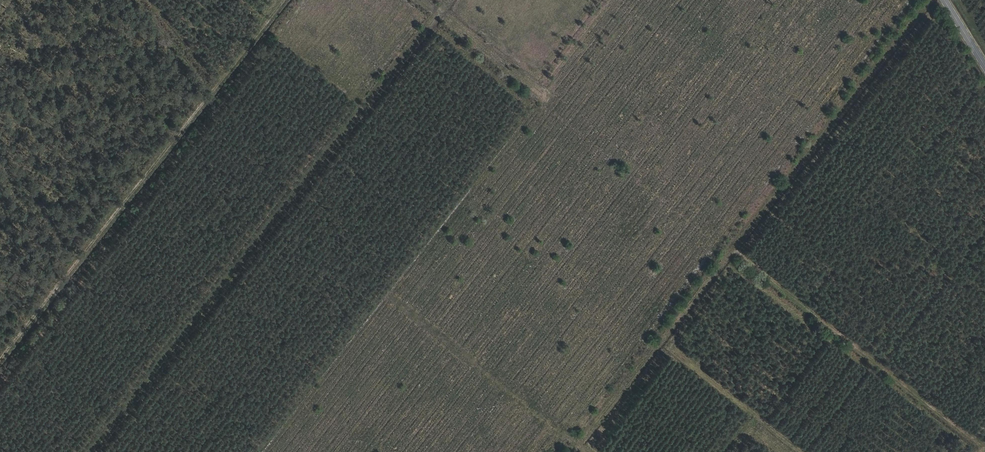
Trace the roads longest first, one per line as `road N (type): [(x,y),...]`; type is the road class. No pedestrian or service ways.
road 1 (track): [(930,0),(577,444),(587,451)]
road 2 (track): [(92,451),(453,0)]
road 3 (track): [(284,0),(0,360)]
road 4 (track): [(734,248),(984,447)]

